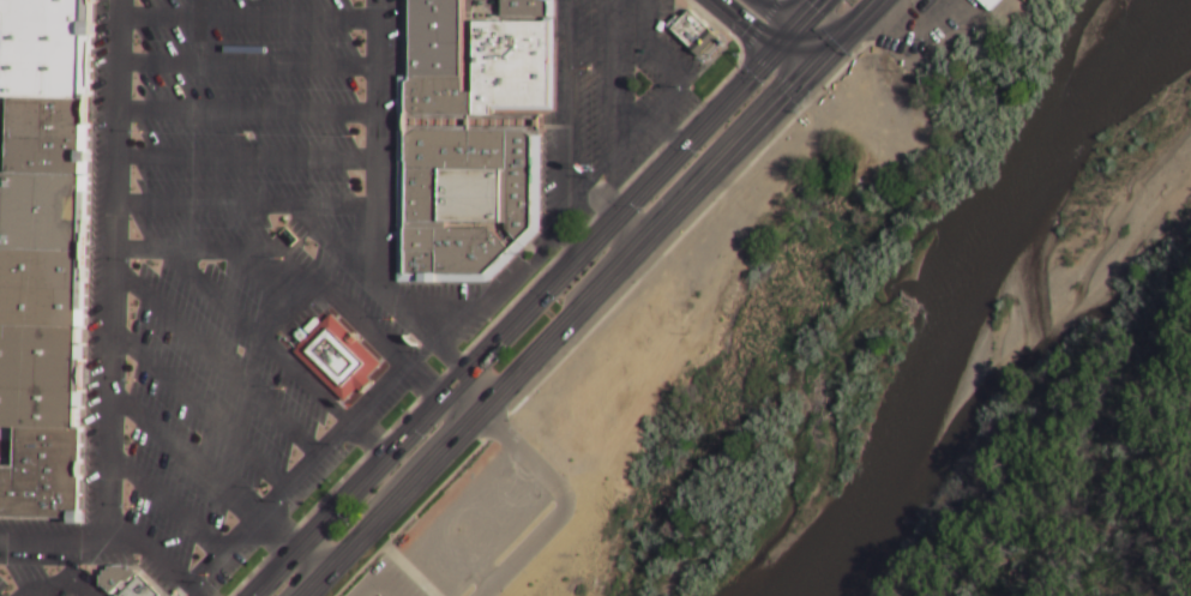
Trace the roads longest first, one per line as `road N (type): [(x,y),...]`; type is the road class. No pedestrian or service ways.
road 1 (primary): [(816,0),(244,595)]
road 2 (primary): [(303,595),(875,0)]

